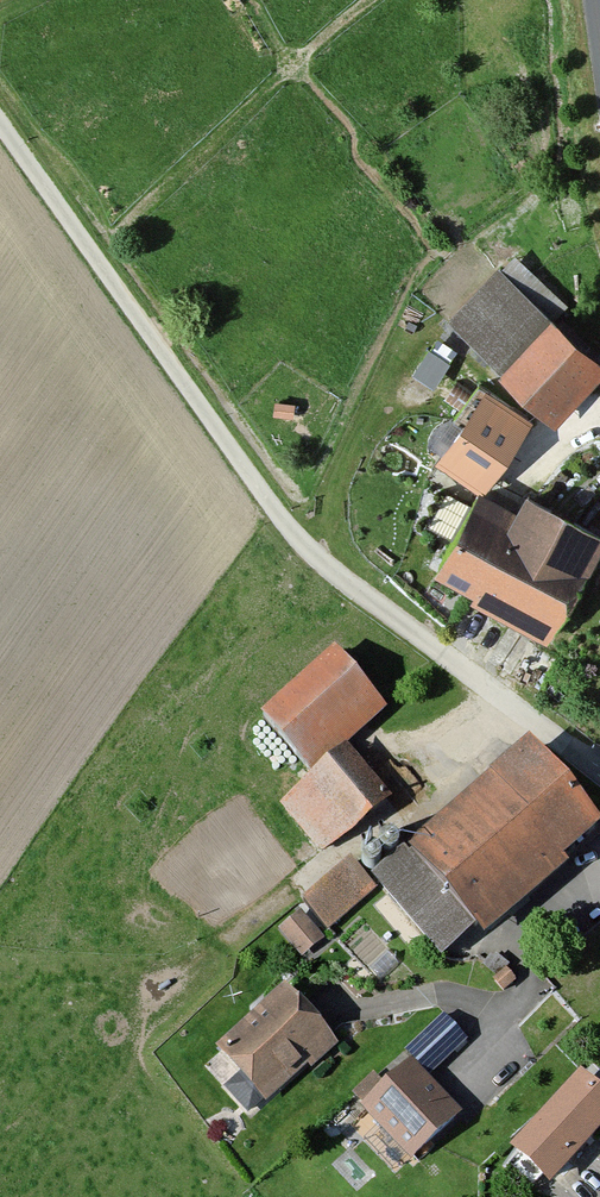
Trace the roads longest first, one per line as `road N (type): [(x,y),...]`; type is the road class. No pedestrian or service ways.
road 1 (track): [(0,130),(280,519),(333,573),(599,766)]

